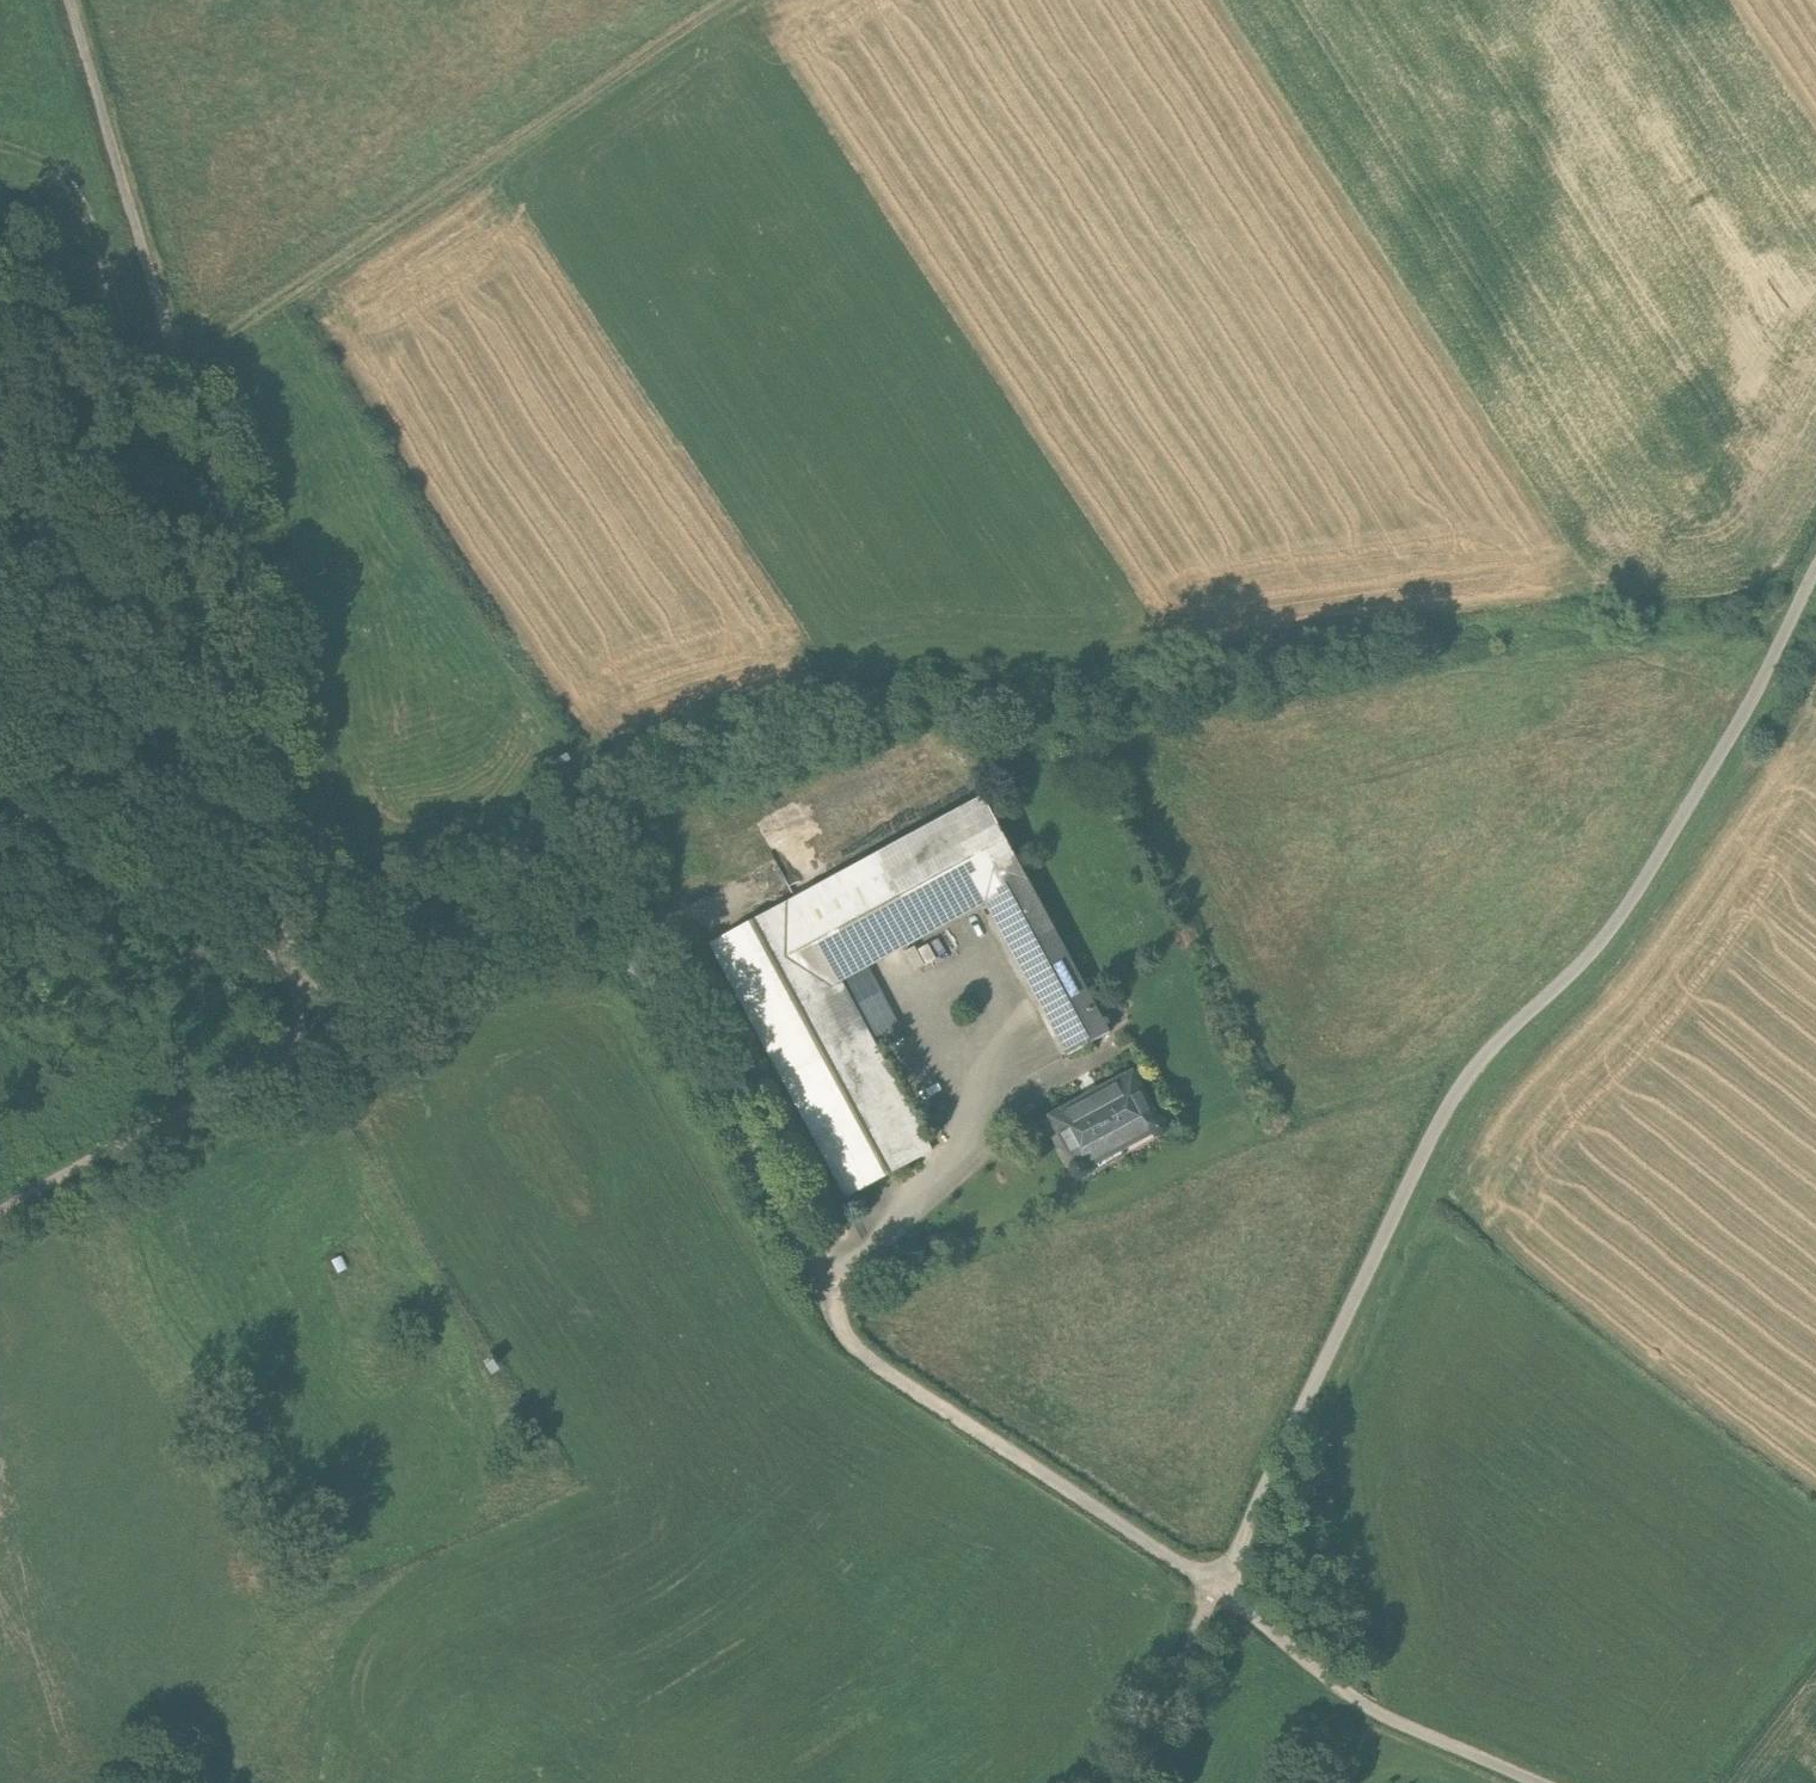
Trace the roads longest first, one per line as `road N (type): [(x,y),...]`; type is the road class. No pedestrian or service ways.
road 1 (track): [(298,1053),(568,957),(621,954),(642,966),(665,993),(824,1288),(839,1330),(864,1356),(1216,1588)]
road 2 (track): [(1216,1588),(1456,1088),(1594,950),(1764,677),(1815,568)]
road 3 (track): [(298,1053),(283,868),(216,489),(69,0)]
road 4 (track): [(179,369),(734,0)]
road 5 (track): [(1216,1588),(1376,1714),(1537,1782)]
road 6 (track): [(824,1288),(953,1175),(970,1145),(975,1100),(924,986)]
road 7 (track): [(298,1053),(0,1210)]
road 8 (track): [(0,804),(289,962)]
road 9 (track): [(1135,1782),(1216,1588)]
road 10 (track): [(621,954),(775,876)]

